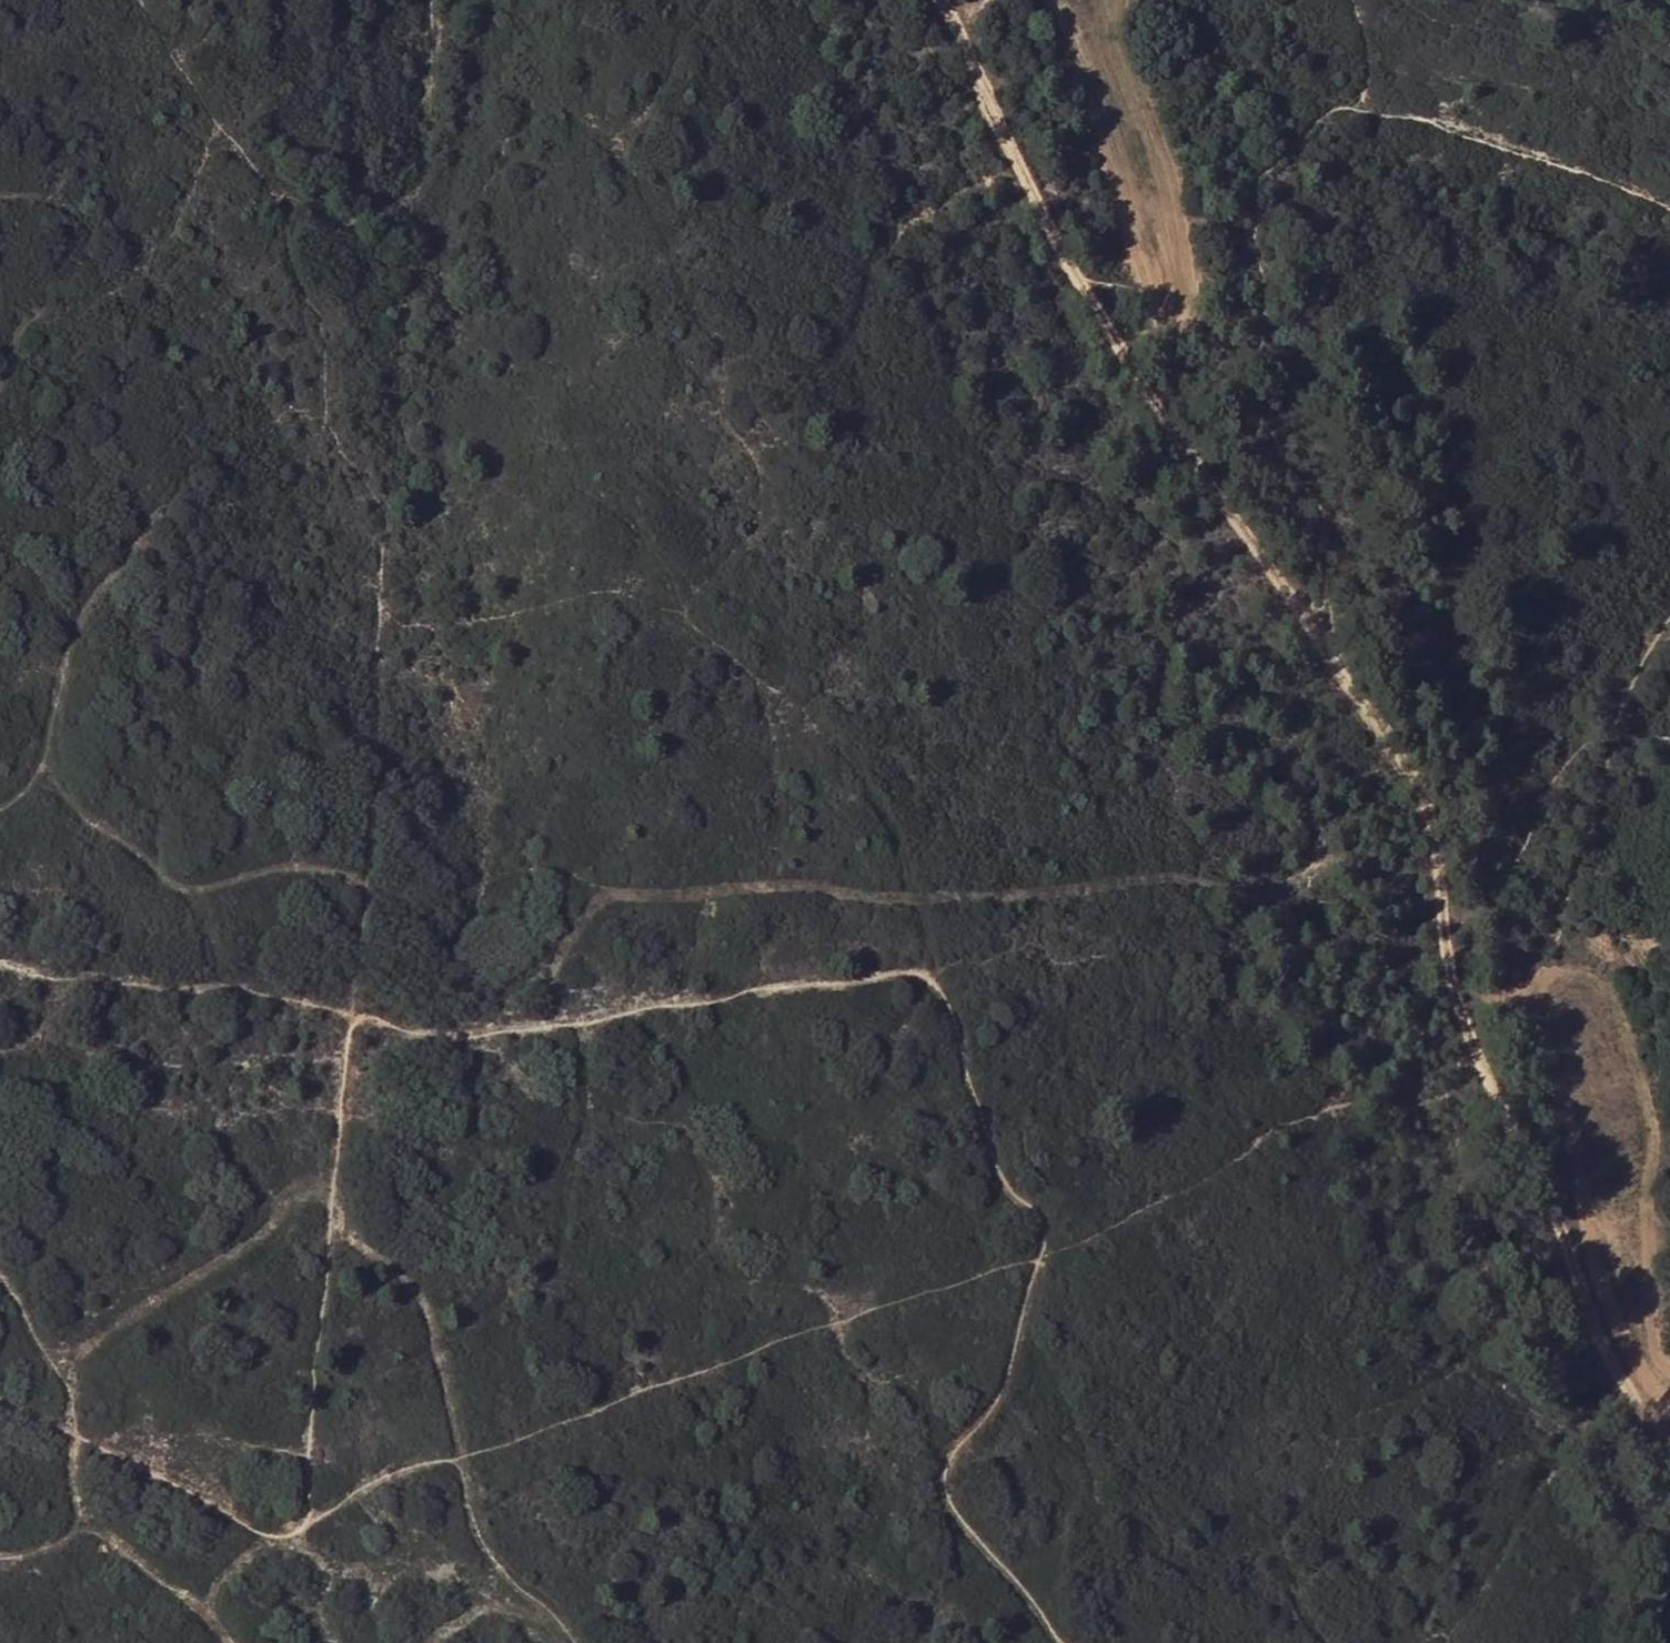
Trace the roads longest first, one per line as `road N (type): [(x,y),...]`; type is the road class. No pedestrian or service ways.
road 1 (track): [(947,0),(1098,308),(1394,758),(1432,831),(1457,994),(1480,1064),(1564,1213),(1580,1298),(1624,1388),(1669,1446)]

